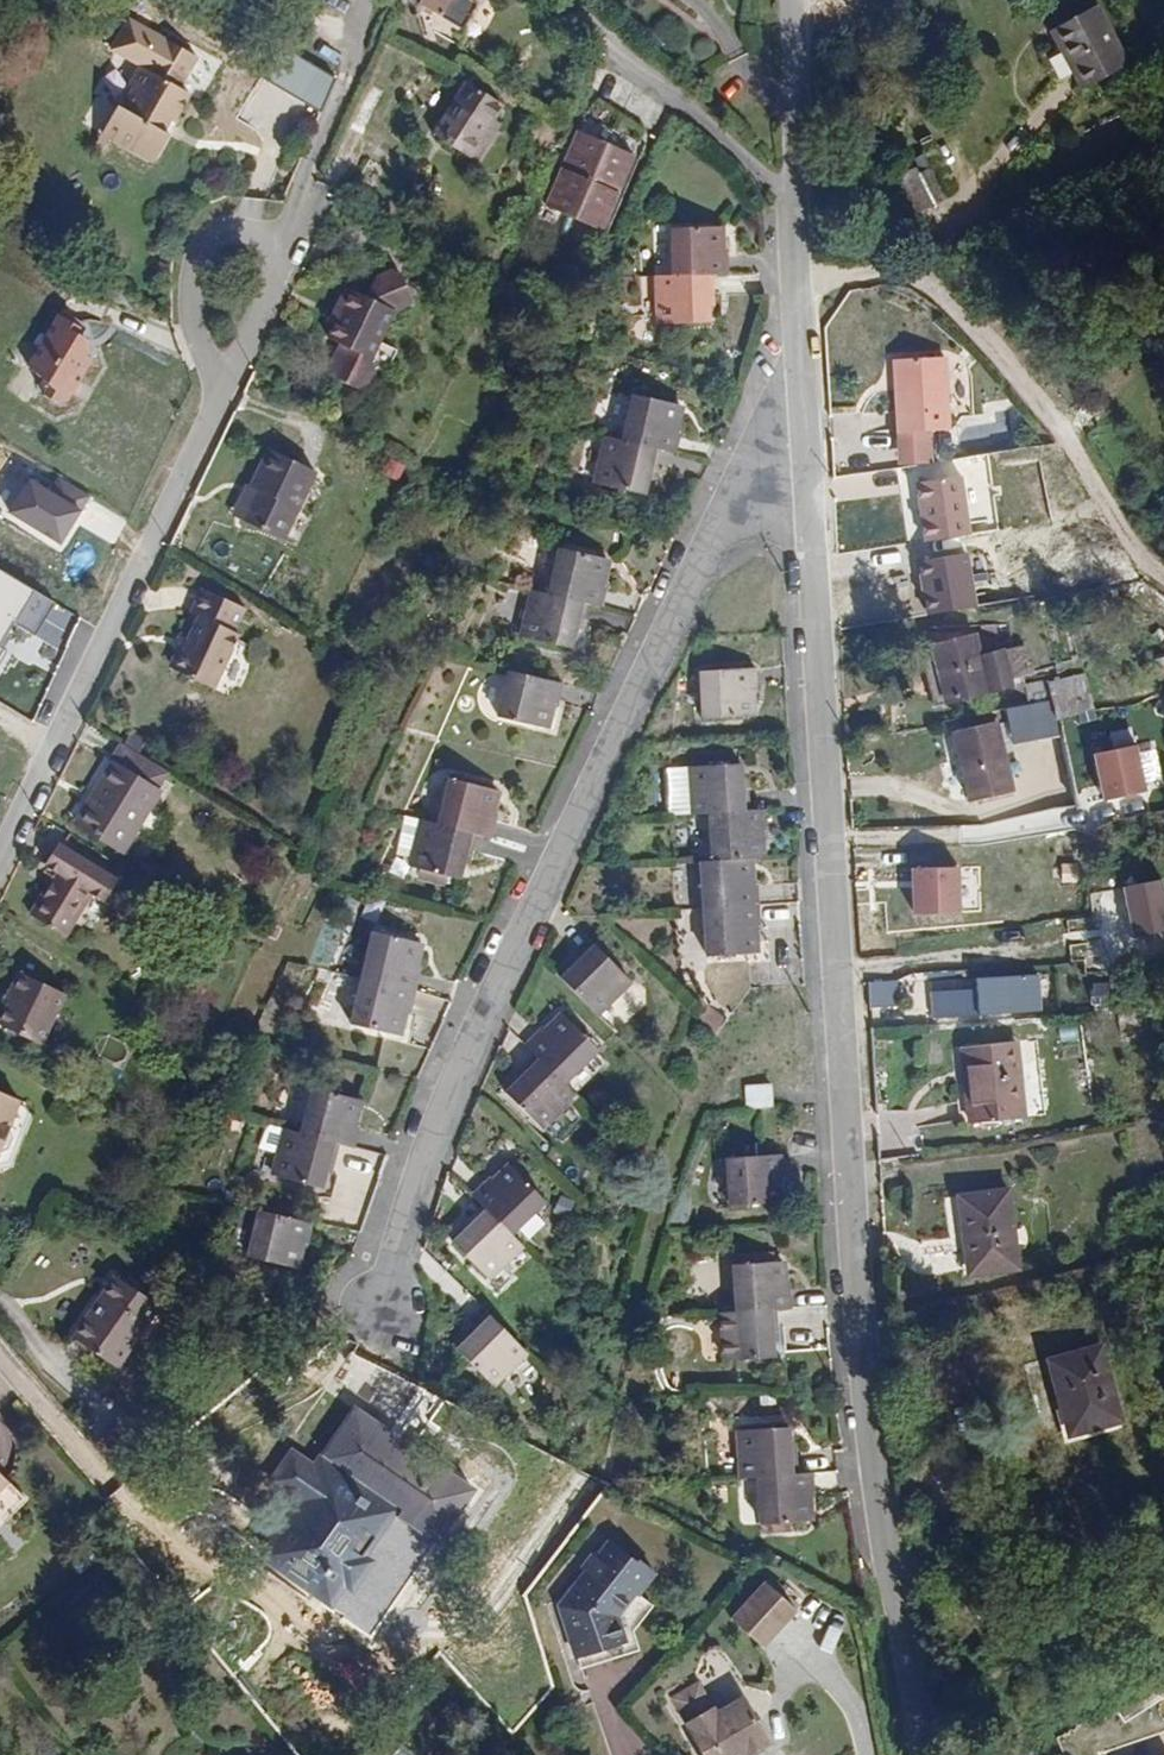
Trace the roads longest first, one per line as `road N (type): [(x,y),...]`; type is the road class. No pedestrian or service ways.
road 1 (residential): [(804,381),(859,1304),(881,1510),(922,1754)]
road 2 (residential): [(804,381),(758,440),(477,1016),(374,1311)]
road 3 (track): [(799,278),(909,274),(945,288),(1163,575)]
road 4 (residential): [(0,848),(218,398)]
road 5 (residential): [(789,0),(804,381)]
road 6 (residential): [(218,398),(276,271),(266,247),(243,235),(216,235),(197,250),(189,289),(194,343)]
road 7 (track): [(276,271),(389,0)]

